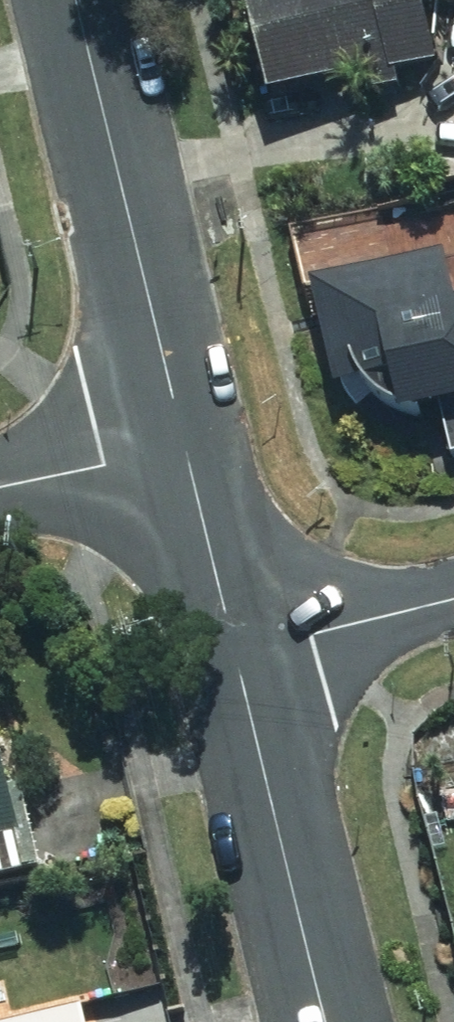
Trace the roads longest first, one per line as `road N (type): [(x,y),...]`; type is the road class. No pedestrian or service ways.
road 1 (tertiary): [(187,453),(77,0)]
road 2 (tertiary): [(325,1021),(237,656)]
road 3 (residential): [(237,656),(453,600)]
road 4 (tertiary): [(237,656),(187,453)]
road 5 (residential): [(0,490),(187,453)]

